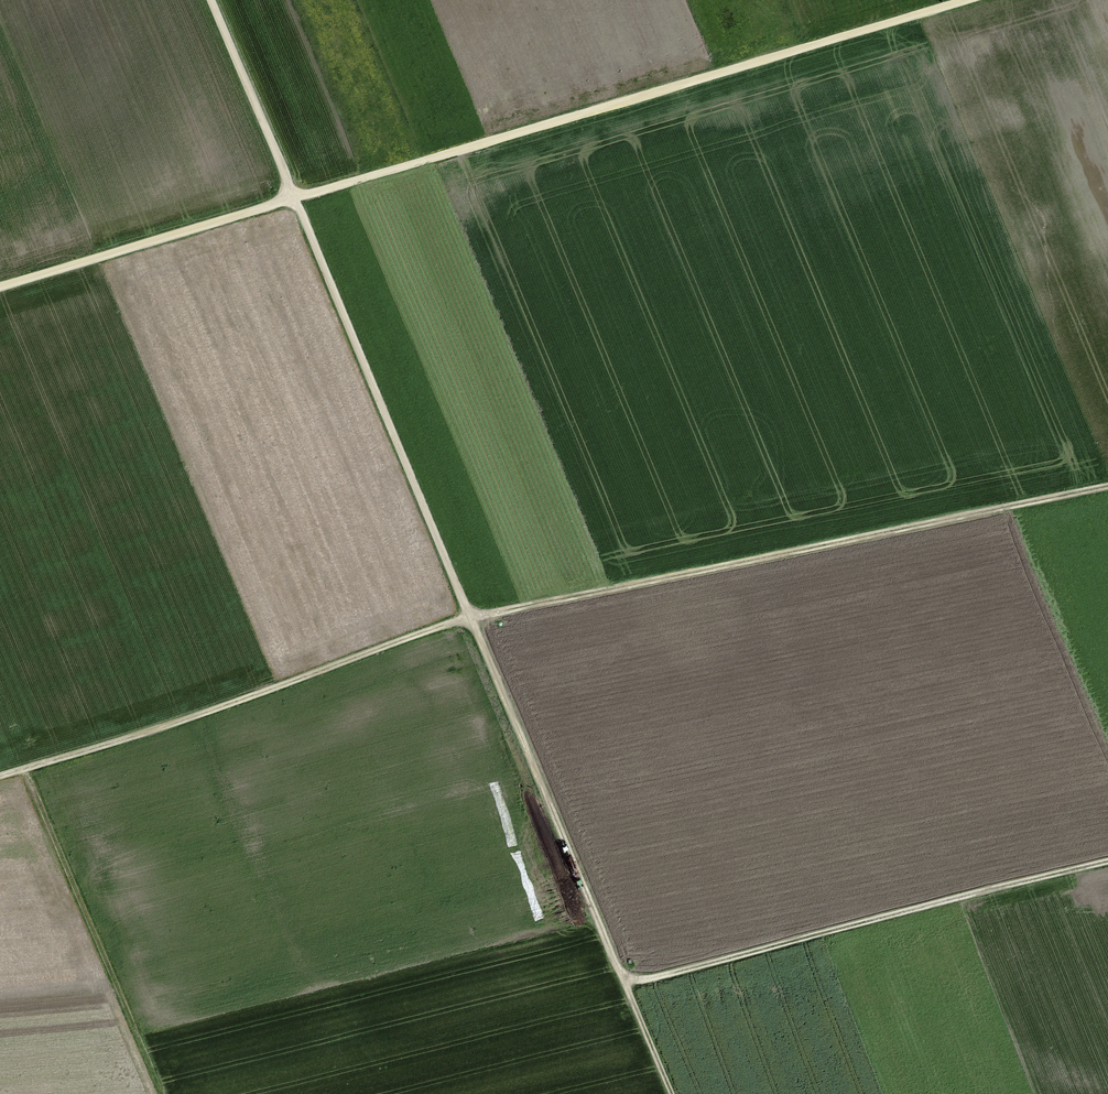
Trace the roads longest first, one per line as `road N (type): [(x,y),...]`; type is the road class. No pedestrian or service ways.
road 1 (track): [(0,777),(228,707),(468,619),(1107,487)]
road 2 (track): [(0,283),(966,0)]
road 3 (track): [(468,619),(627,976),(659,977),(1107,862)]
road 4 (track): [(468,619),(209,0)]
road 5 (track): [(669,1093),(619,972)]

